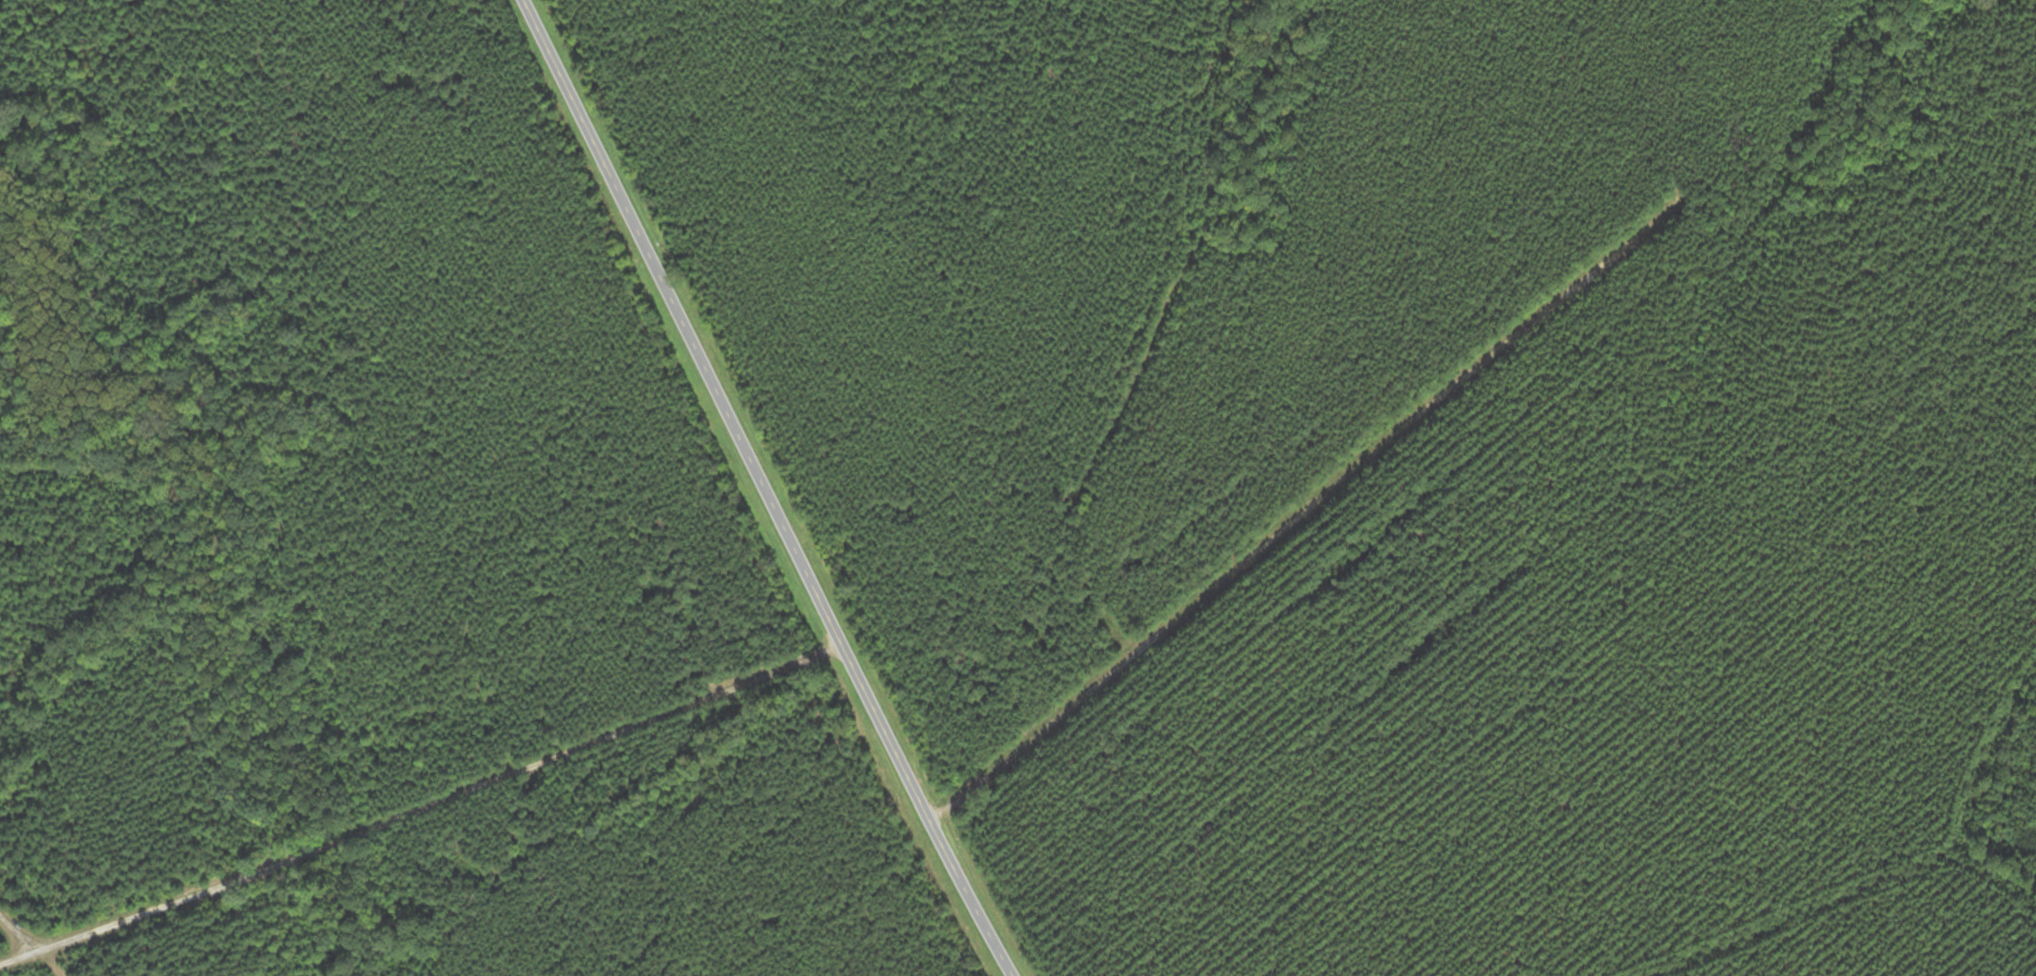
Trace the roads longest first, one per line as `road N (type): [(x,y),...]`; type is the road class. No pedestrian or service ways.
road 1 (tertiary): [(1017,975),(926,818),(522,0)]
road 2 (track): [(926,818),(1632,244)]
road 3 (track): [(0,965),(843,650)]

